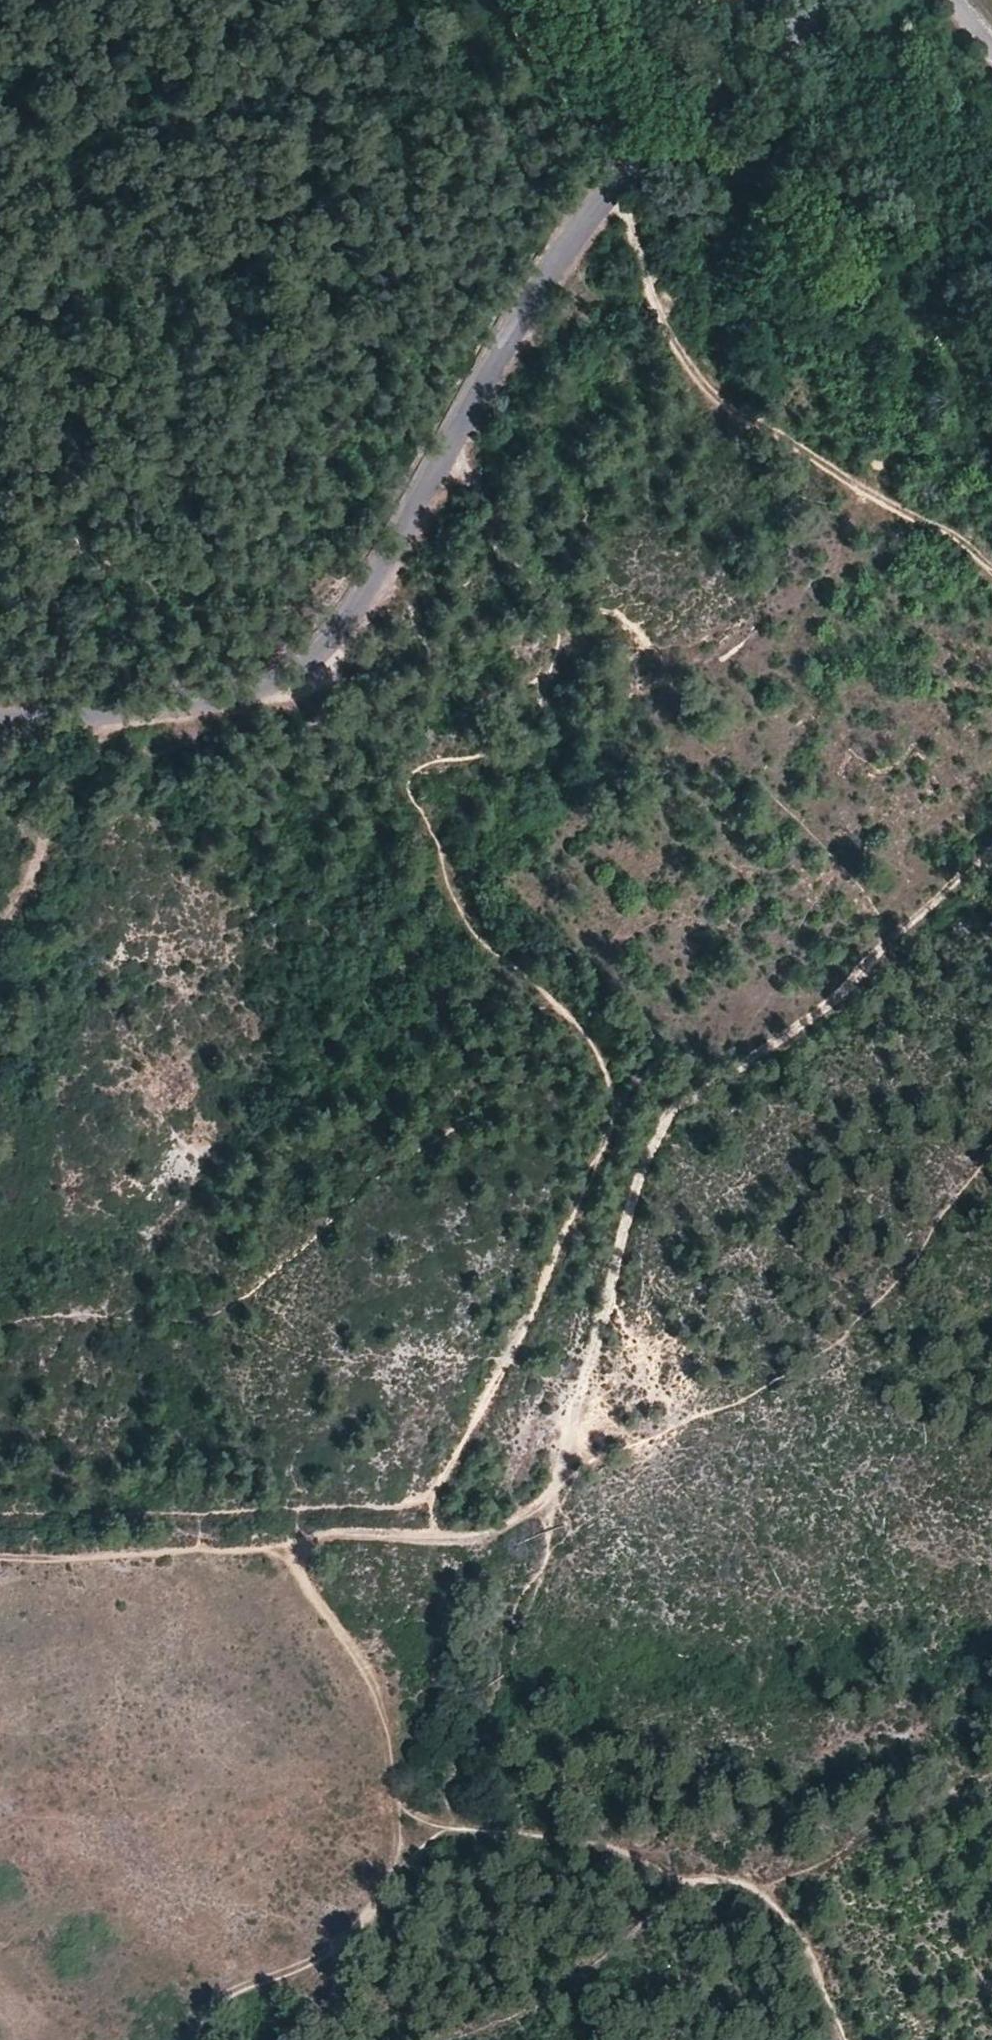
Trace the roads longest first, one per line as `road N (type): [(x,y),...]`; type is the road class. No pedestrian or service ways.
road 1 (track): [(106,716),(95,754),(0,929)]
road 2 (track): [(204,2039),(223,2003),(299,1967),(375,1909)]

